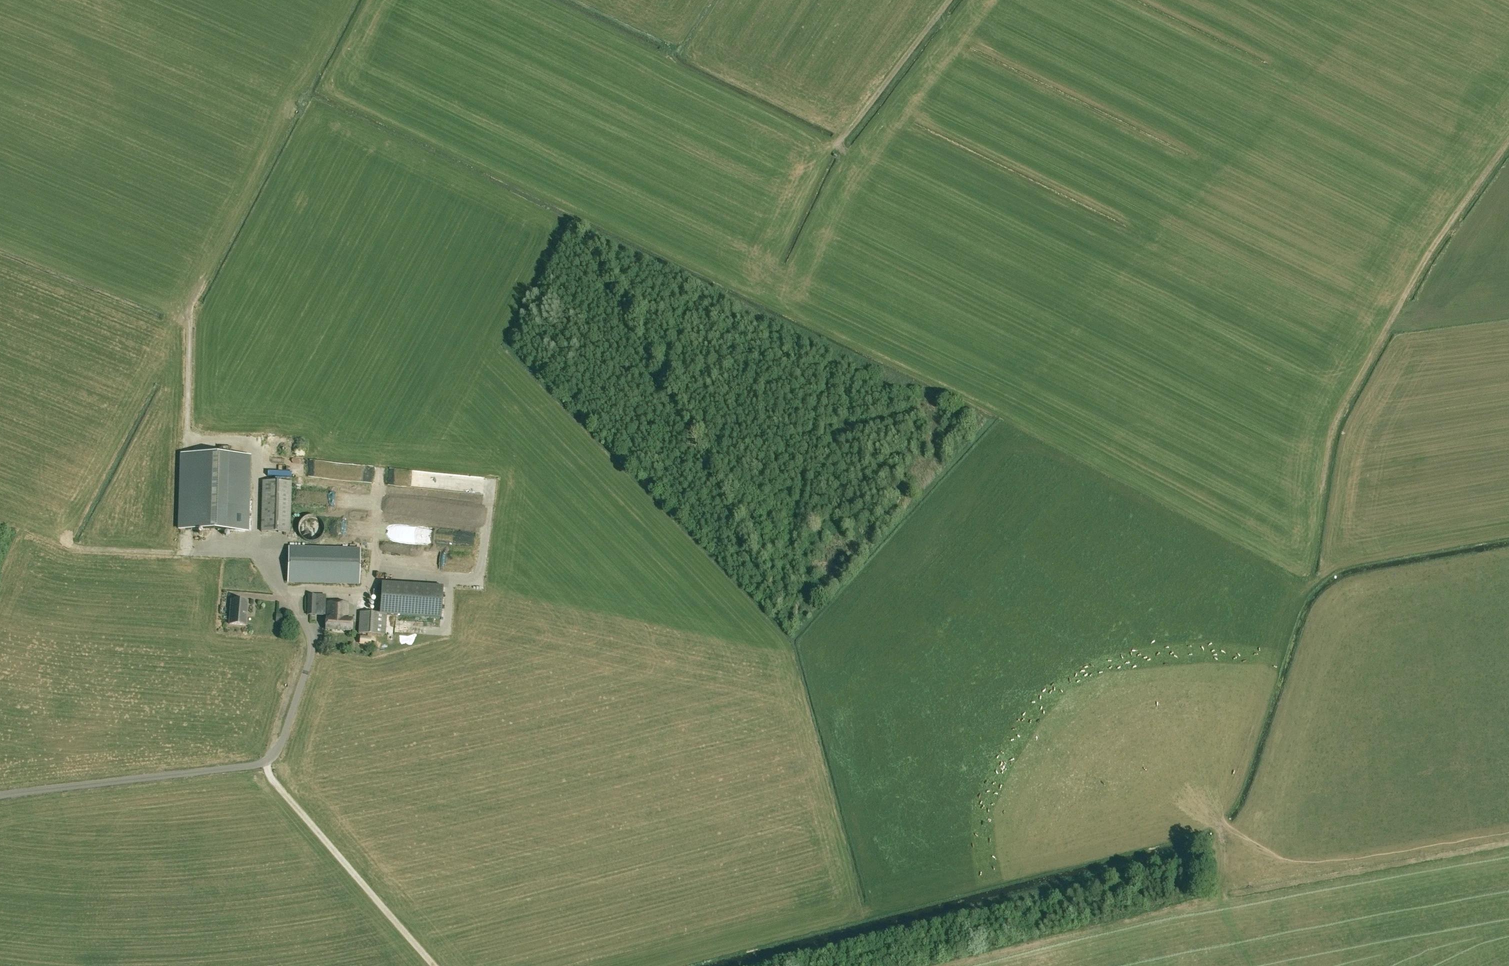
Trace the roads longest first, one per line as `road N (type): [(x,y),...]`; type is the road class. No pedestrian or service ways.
road 1 (unclassified): [(0,795),(262,764),(289,726),(313,642)]
road 2 (track): [(947,0),(845,139)]

